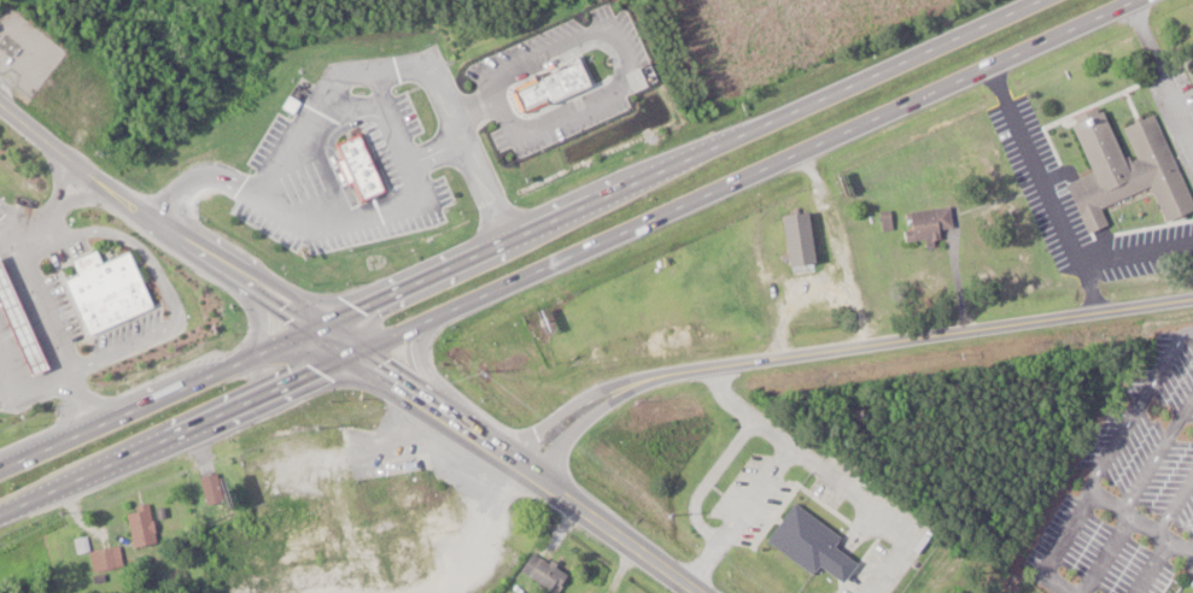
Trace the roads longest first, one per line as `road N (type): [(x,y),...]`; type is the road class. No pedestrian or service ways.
road 1 (trunk): [(0,517),(355,356),(688,190),(1129,0)]
road 2 (trunk): [(1030,0),(0,469)]
road 3 (residential): [(521,469),(603,394),(671,372),(1192,298)]
road 4 (secondary): [(694,592),(310,327)]
road 5 (secondary): [(310,327),(0,101)]

